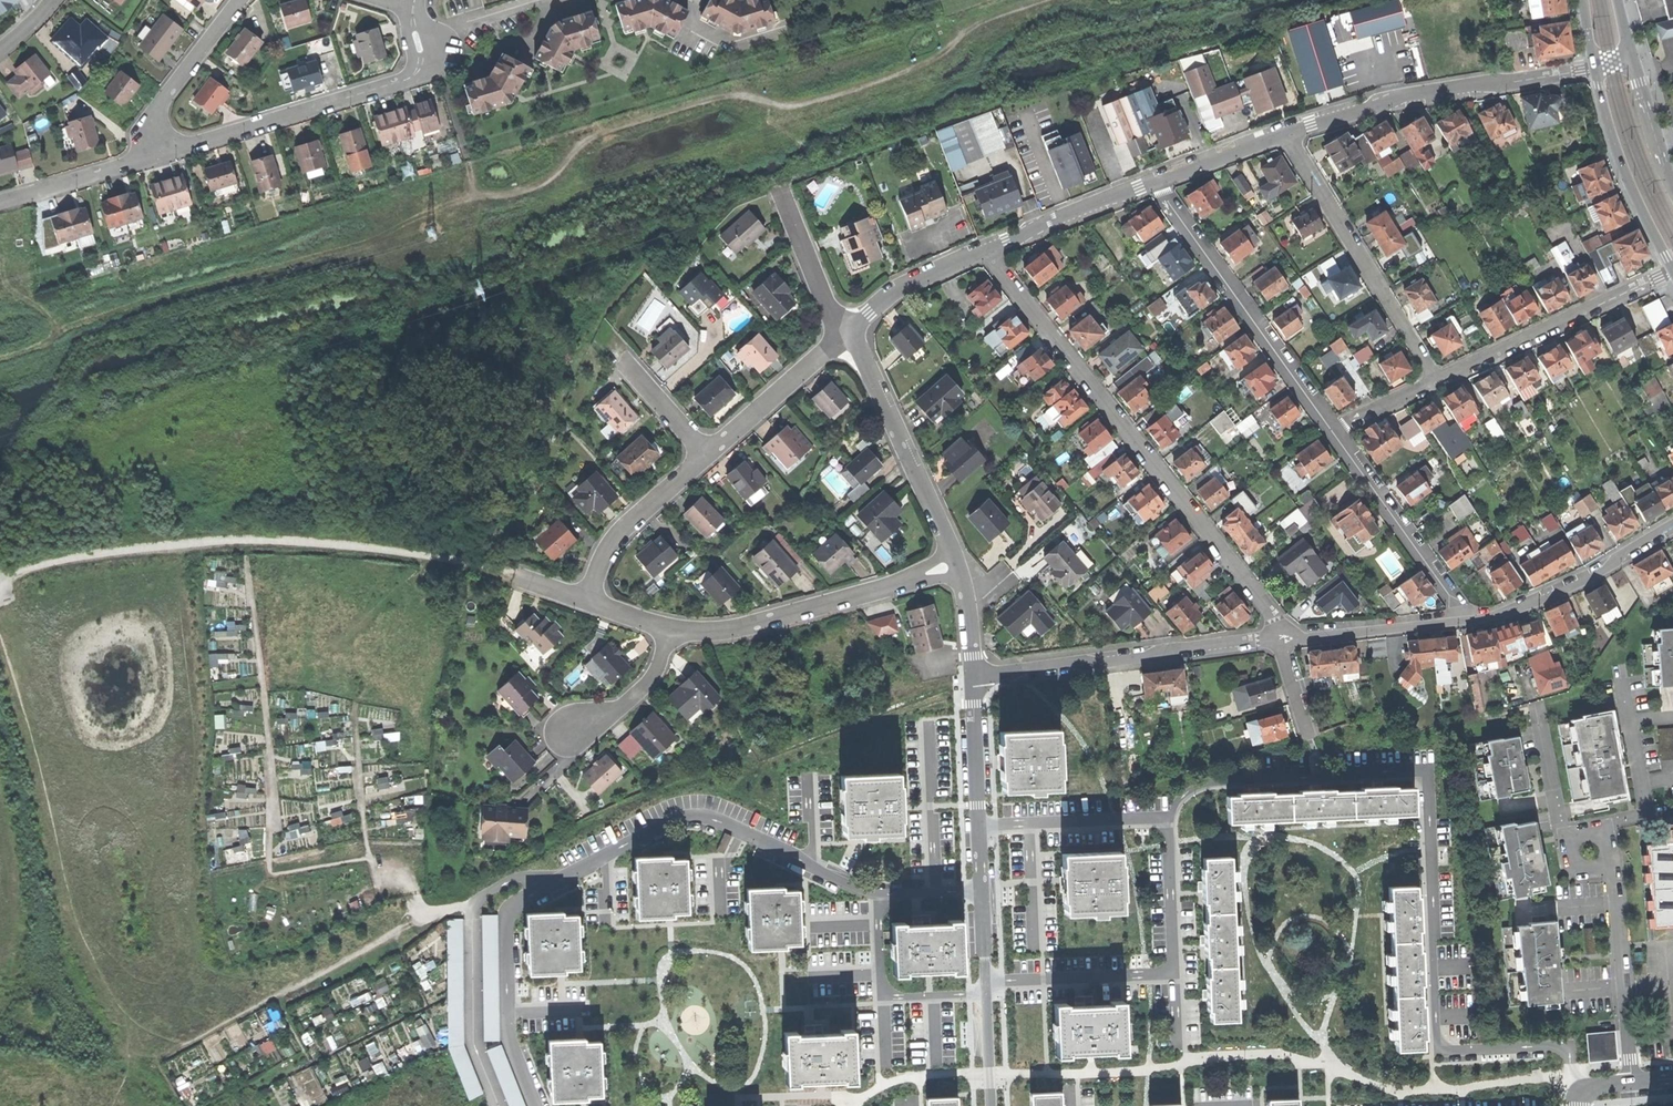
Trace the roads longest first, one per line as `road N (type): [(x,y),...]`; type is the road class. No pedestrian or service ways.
road 1 (residential): [(1581,1092),(1558,1048),(1438,1045),(1425,771),(1208,782),(1181,796),(1172,817)]
road 2 (residential): [(982,890),(870,893),(710,818),(685,817),(653,830),(521,900),(507,917),(508,1028),(534,1105)]
road 3 (residential): [(983,251),(1292,638)]
road 4 (residential): [(155,155),(403,82),(424,66),(411,9)]
road 5 (residential): [(1172,817),(1169,969),(986,982)]
road 6 (track): [(185,1044),(410,924),(476,903)]
road 7 (residential): [(1284,133),(1407,95),(1596,69)]
road 8 (residential): [(973,675),(1277,639)]
road 9 (residential): [(1154,181),(1331,429)]
road 10 (residential): [(669,627),(747,627),(956,566)]
road 11 (residential): [(1284,133),(1436,380)]
road 12 (residential): [(1436,380),(1672,271)]
road 13 (residential): [(850,329),(956,566)]
road 14 (residential): [(1331,429),(1466,621)]
road 15 (residential): [(1466,621),(1566,590),(1672,523)]
road 16 (residential): [(1604,857),(1613,882),(1632,1082)]
road 17 (secondary): [(1596,69),(1618,155),(1672,271)]
road 18 (residential): [(707,452),(612,541),(586,599)]
road 19 (residential): [(1172,817),(979,826)]
road 20 (residential): [(155,155),(147,127),(239,0)]
road 21 (residential): [(983,251),(1154,181)]
road 22 (residential): [(1600,837),(1645,807),(1622,682)]
road 23 (residential): [(842,335),(707,452)]
road 24 (residential): [(1292,638),(1466,621)]
road 25 (residential): [(0,202),(155,155)]
road 26 (residential): [(850,329),(896,291),(983,251)]
road 27 (residential): [(781,195),(842,335)]
road 28 (residential): [(973,675),(979,826)]
road 29 (residential): [(669,627),(643,689),(572,731)]
road 30 (residential): [(1573,843),(1561,825),(1537,704)]
road 31 (residential): [(1154,181),(1284,133)]
road 32 (secondary): [(1672,187),(1632,60)]
road 33 (residential): [(986,982),(990,1105)]
road 34 (residential): [(707,452),(625,361)]

